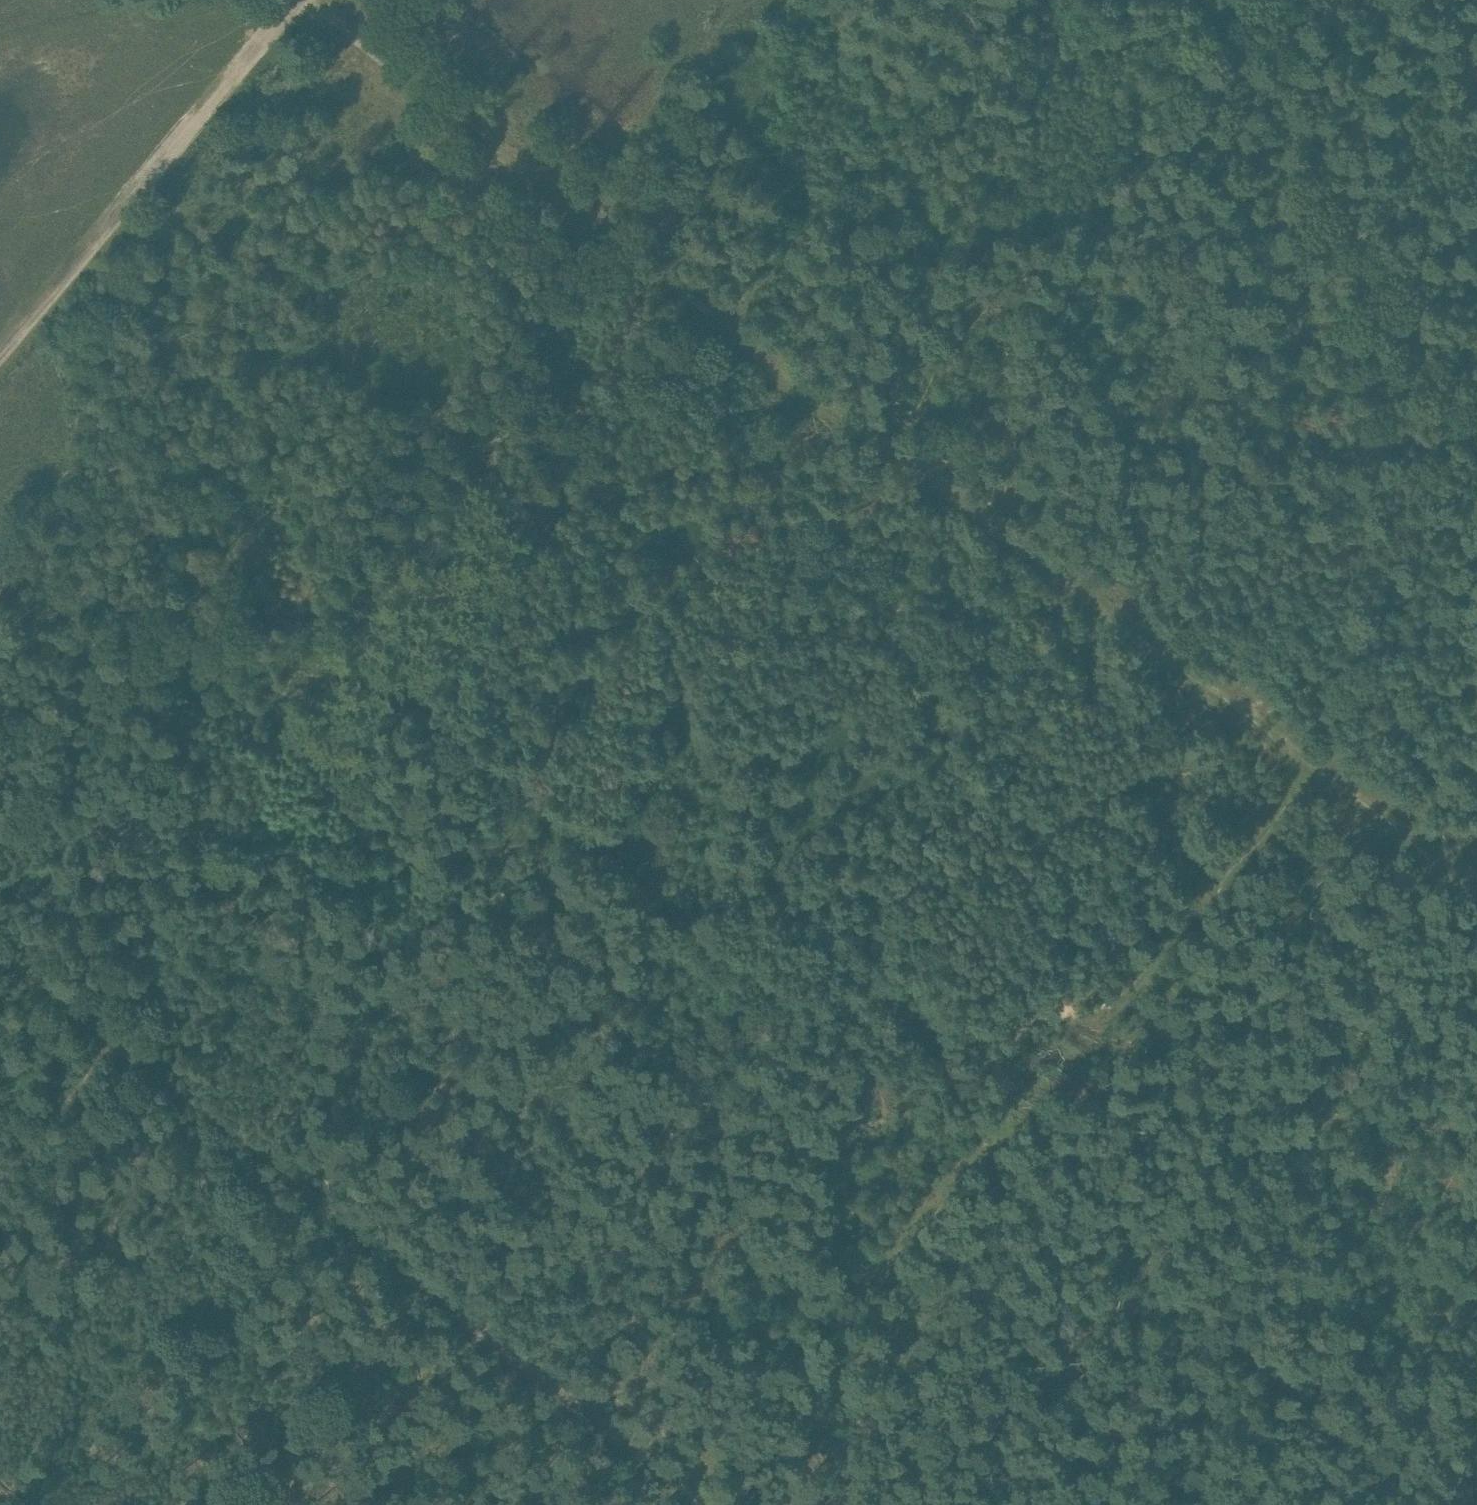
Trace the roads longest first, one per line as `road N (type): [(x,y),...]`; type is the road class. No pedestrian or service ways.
road 1 (track): [(306,0),(1476,887)]
road 2 (track): [(99,1024),(710,1504)]
road 3 (track): [(0,333),(279,0)]
road 4 (track): [(0,1142),(99,1024)]
road 5 (track): [(99,1024),(0,945)]

